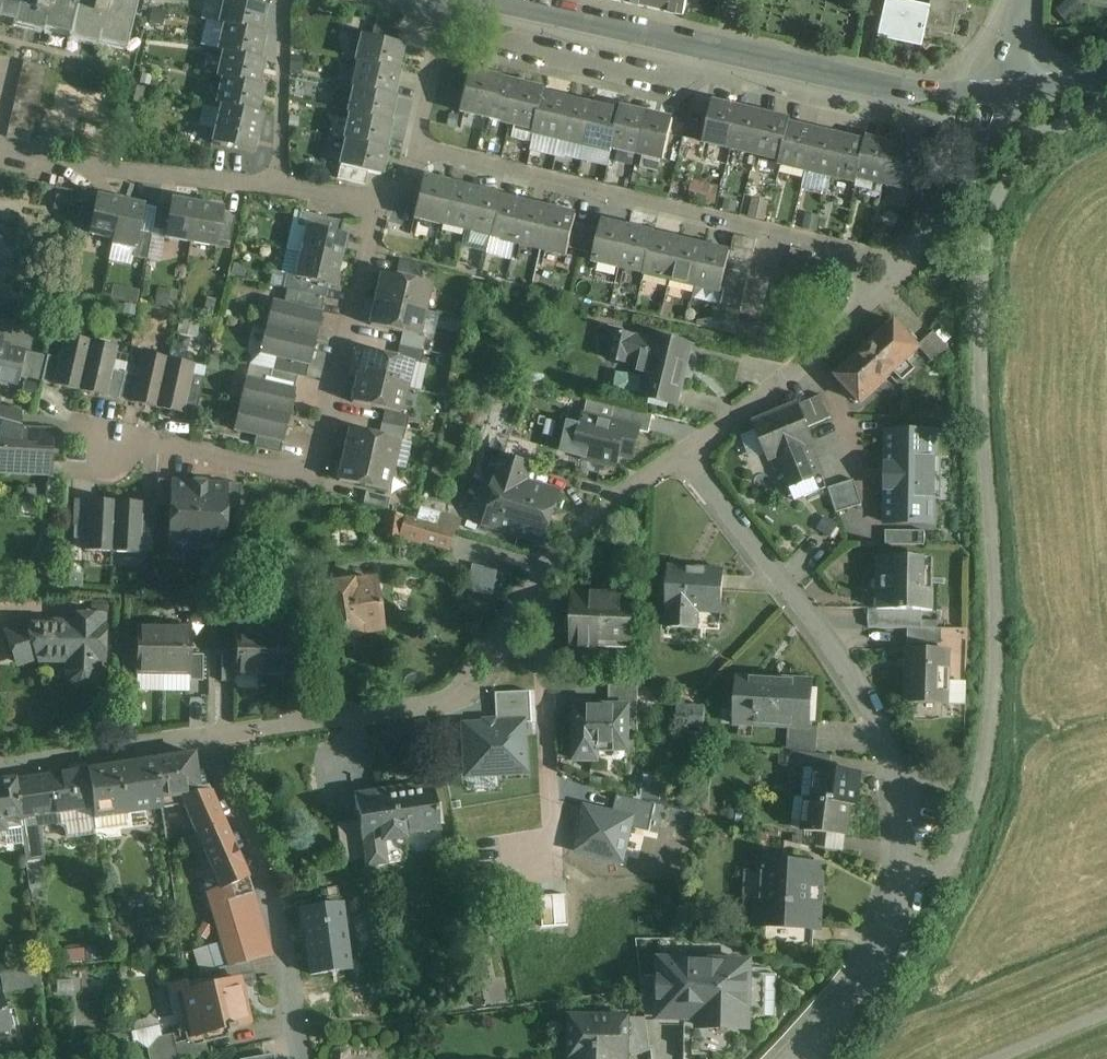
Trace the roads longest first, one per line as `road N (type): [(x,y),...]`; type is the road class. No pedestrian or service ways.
road 1 (residential): [(680,457),(884,721),(898,765),(906,813),(896,901),(874,956),(792,1058)]
road 2 (residential): [(889,277),(858,254),(421,150)]
road 3 (residential): [(377,196),(334,410),(312,462),(105,435)]
road 4 (residential): [(537,574),(446,697),(204,738)]
road 5 (residential): [(204,738),(276,906),(307,1058)]
road 6 (residential): [(470,0),(478,24),(504,43),(655,75),(686,78),(726,53)]
road 7 (residential): [(1005,95),(726,53)]
road 8 (residential): [(0,150),(276,185)]
road 9 (residential): [(889,277),(848,326),(680,457)]
road 10 (residential): [(537,574),(550,846)]
road 11 (residential): [(726,53),(472,0)]
road 12 (residential): [(204,738),(0,767)]
road 13 (residential): [(999,122),(979,164),(889,277)]
road 14 (residential): [(286,0),(276,185)]
road 15 (residential): [(680,457),(537,574)]
road 16 (residential): [(453,0),(421,150)]
road 17 (track): [(995,1058),(1106,1012)]

